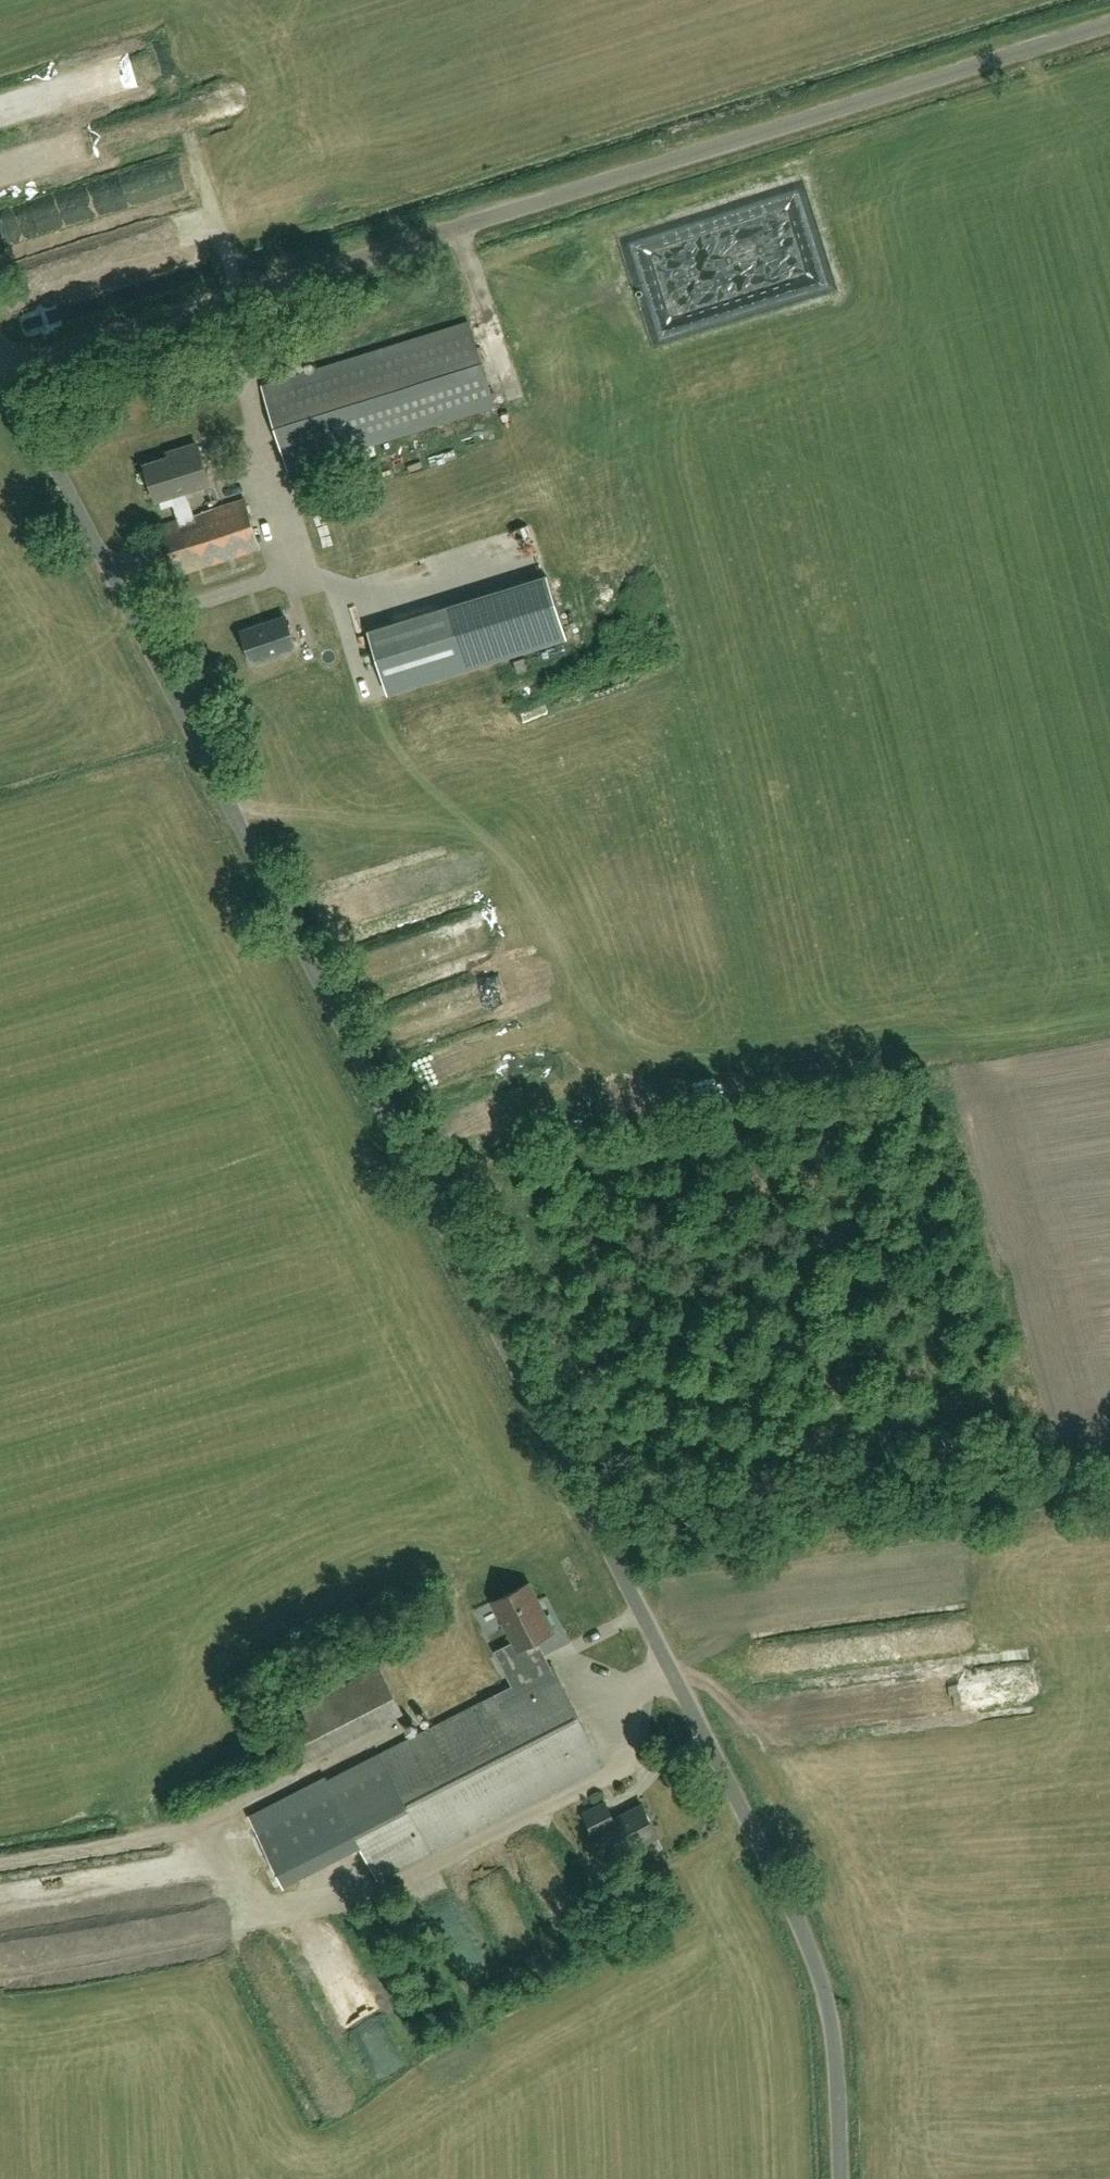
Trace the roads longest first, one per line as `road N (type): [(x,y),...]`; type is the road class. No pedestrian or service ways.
road 1 (unclassified): [(842,2178),(835,2038),(794,1910),(8,368)]
road 2 (unclassified): [(8,368),(1109,22)]

